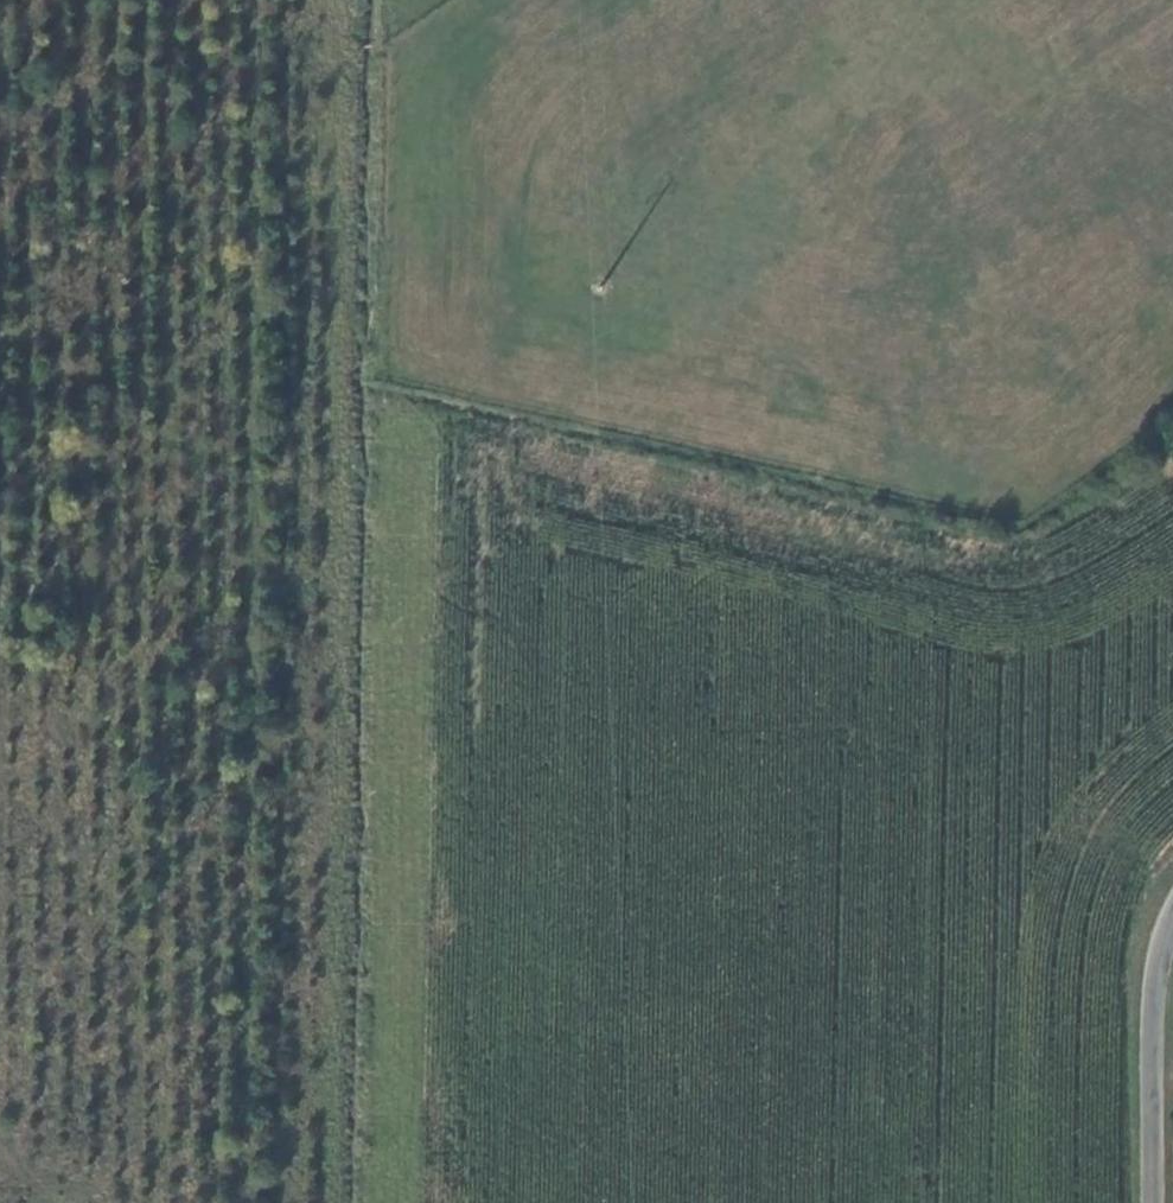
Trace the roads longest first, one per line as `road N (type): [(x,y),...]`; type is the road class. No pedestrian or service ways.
road 1 (unclassified): [(1148,1202),(1159,970),(1172,924)]

